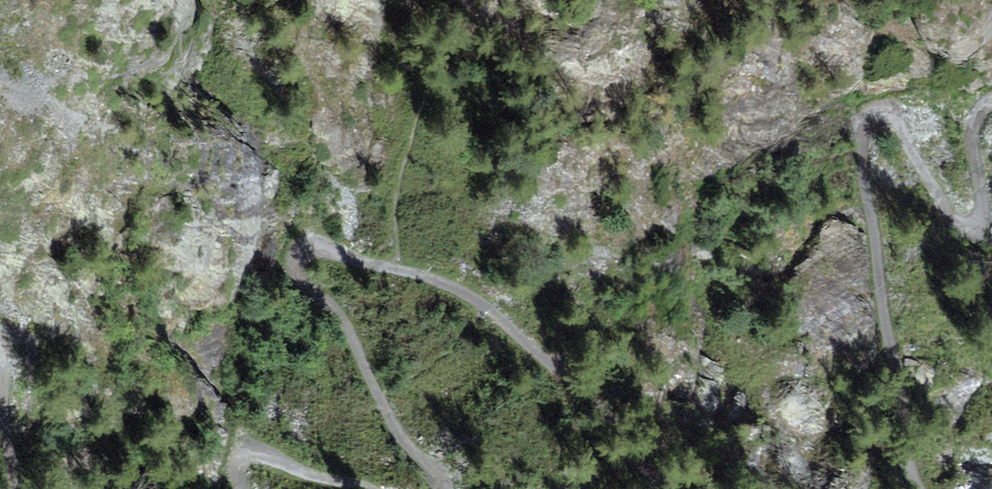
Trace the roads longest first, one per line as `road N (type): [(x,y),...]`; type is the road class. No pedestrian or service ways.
road 1 (track): [(991,105),(976,117),(973,222),(963,226),(918,169),(899,120),(879,105),(861,129),(917,488)]
road 2 (track): [(397,271),(334,250),(298,251),(297,267),(336,312),(442,488)]
road 3 (track): [(660,488),(624,441),(510,328),(444,286),(397,271)]
road 4 (track): [(96,488),(94,425),(85,407),(74,405),(62,414),(58,488)]
road 5 (track): [(373,488),(257,455),(239,470),(250,488)]

